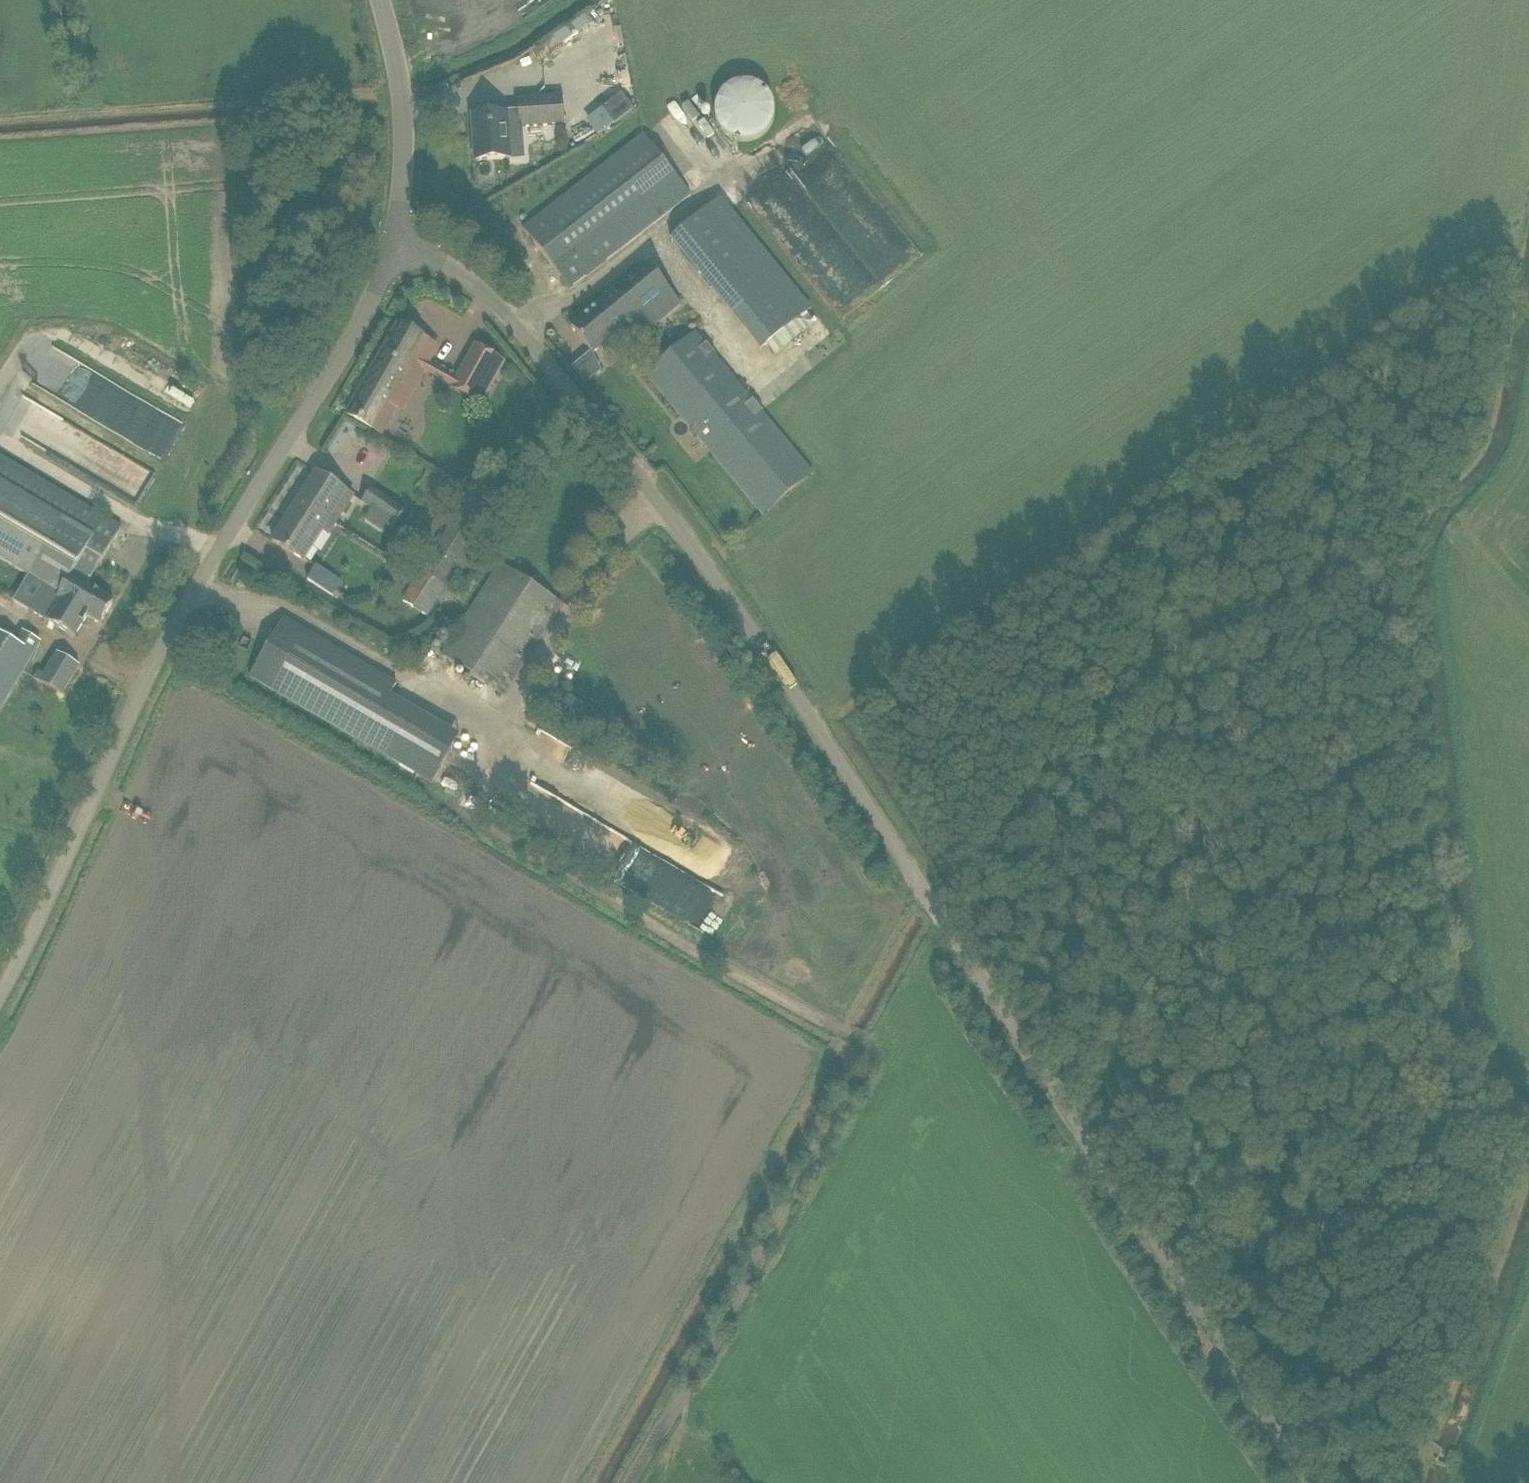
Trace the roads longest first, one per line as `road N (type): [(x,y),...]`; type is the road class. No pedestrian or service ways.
road 1 (unclassified): [(1325,1482),(611,437),(477,285),(396,236)]
road 2 (unclassified): [(0,1012),(47,926),(136,696),(380,290),(396,236)]
road 3 (unclassified): [(396,236),(403,106),(381,0)]
road 4 (track): [(1432,1482),(1478,1357)]

